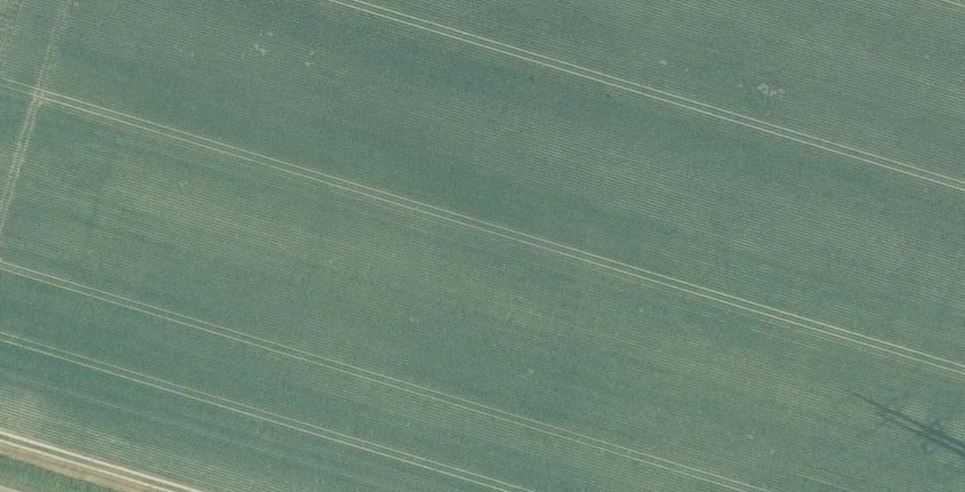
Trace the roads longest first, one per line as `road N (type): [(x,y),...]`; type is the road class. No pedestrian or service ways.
road 1 (track): [(187,491),(0,435)]

